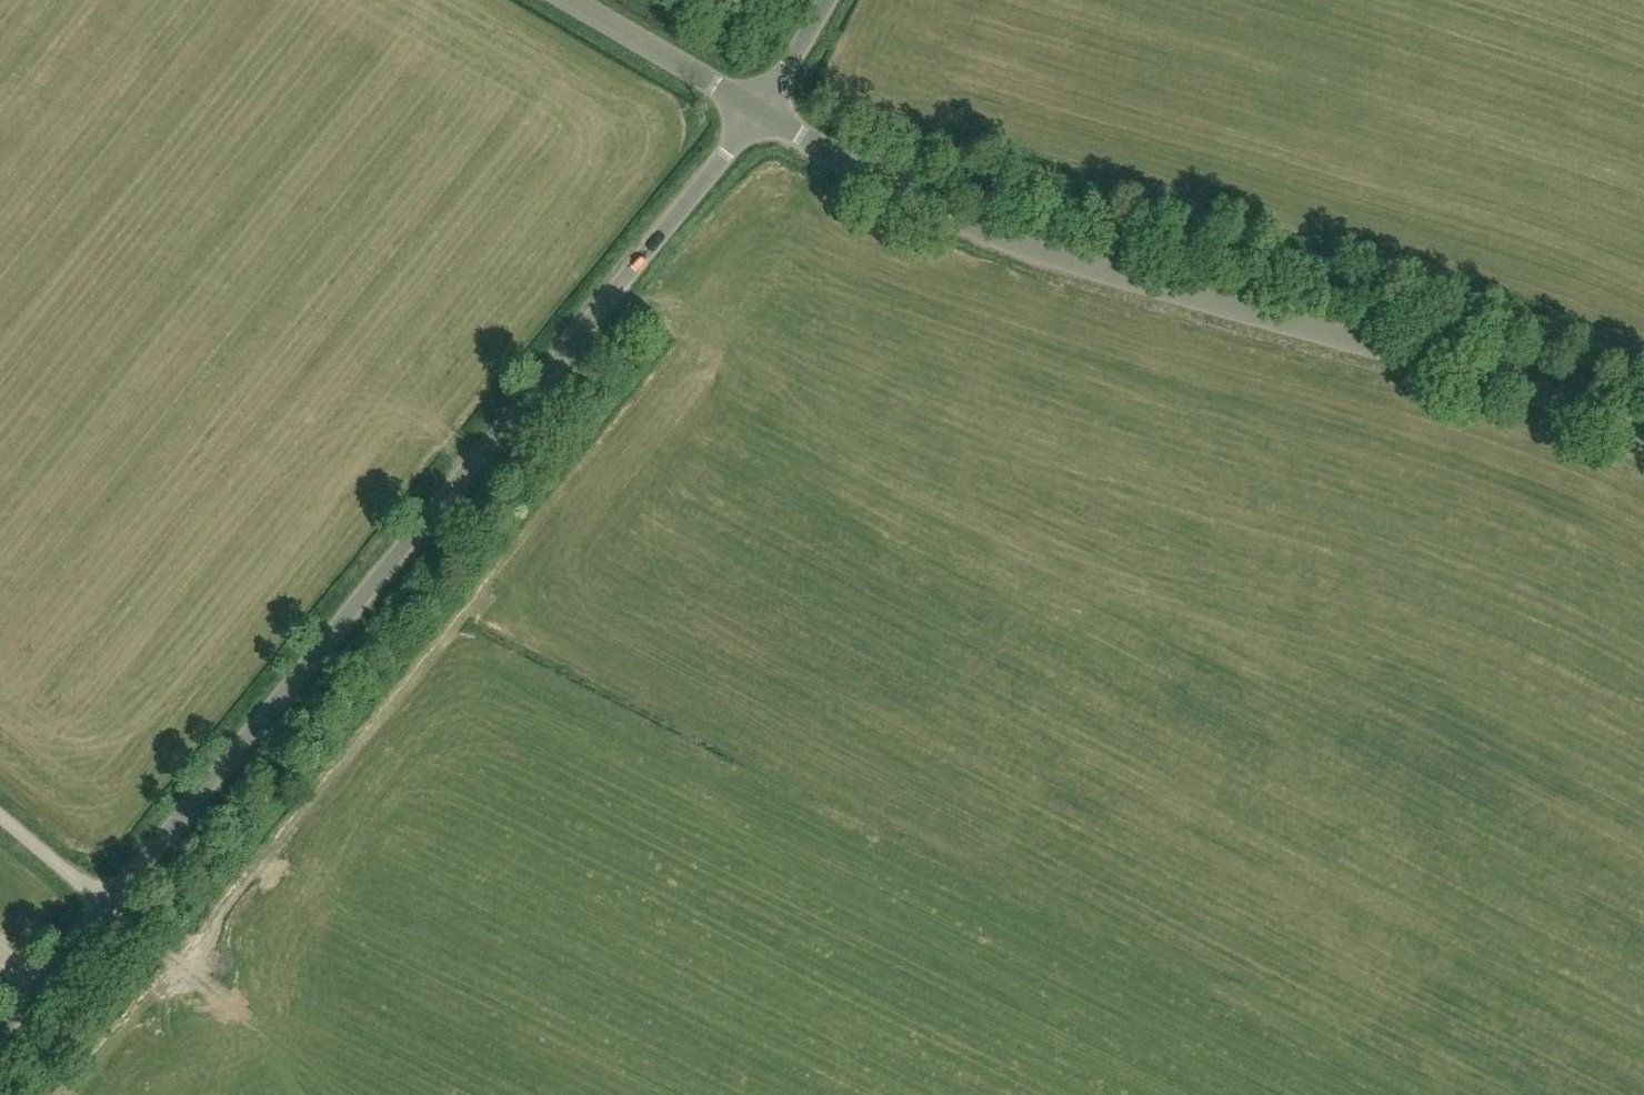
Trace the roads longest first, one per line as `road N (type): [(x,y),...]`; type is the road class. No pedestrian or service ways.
road 1 (unclassified): [(0,1037),(760,111)]
road 2 (unclassified): [(1643,441),(1550,400),(1015,244),(939,216),(760,111)]
road 3 (unclassified): [(760,111),(570,0)]
road 4 (unclassified): [(760,111),(830,0)]

